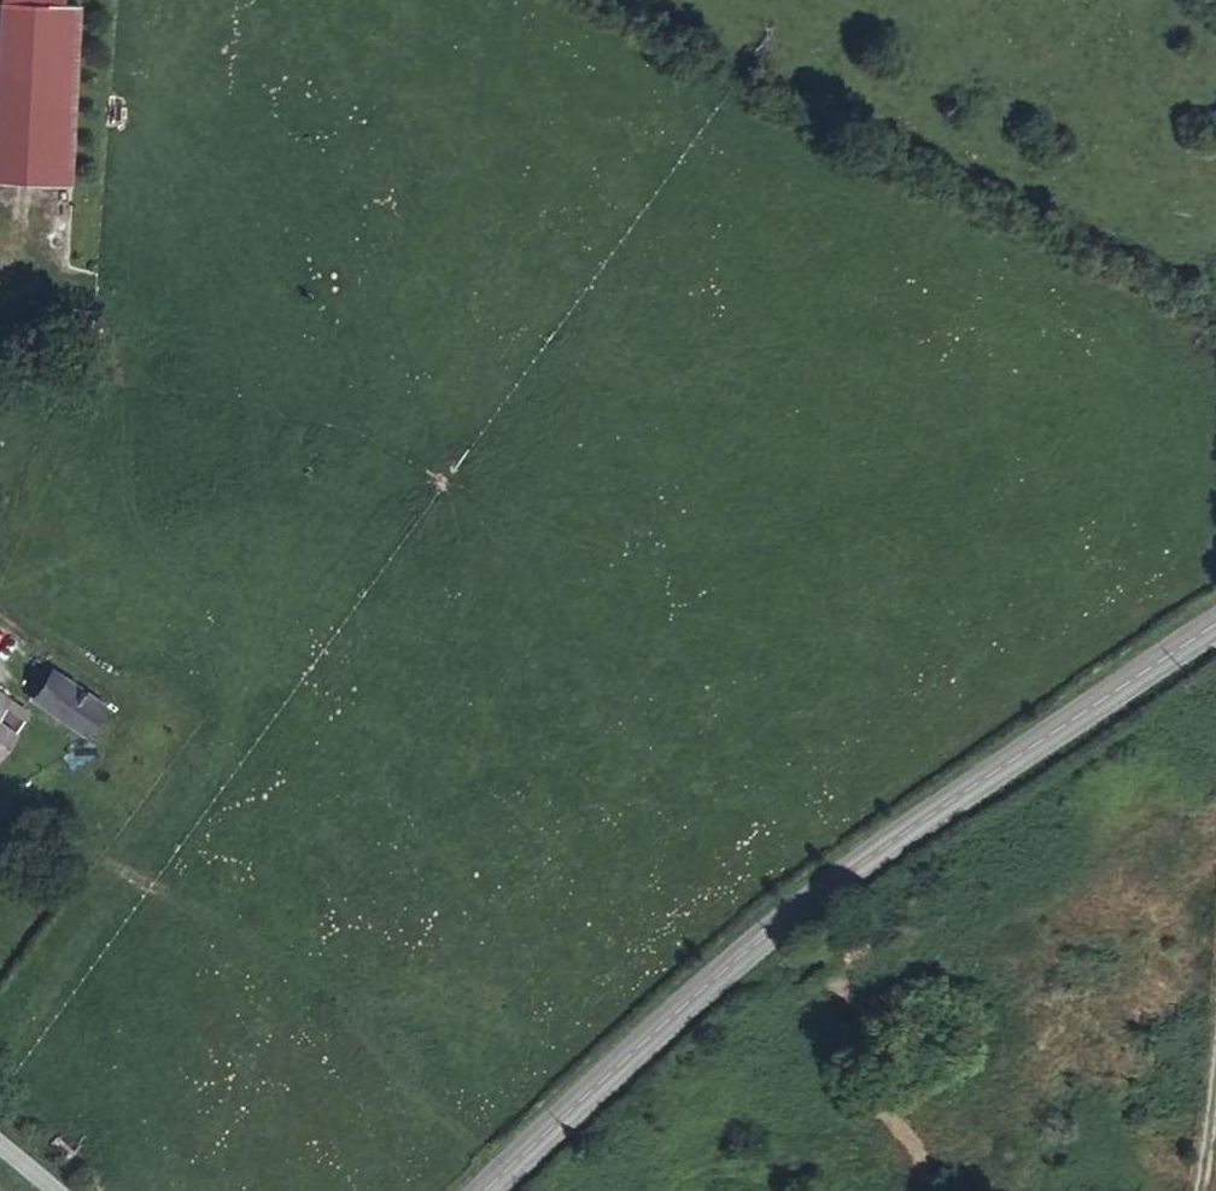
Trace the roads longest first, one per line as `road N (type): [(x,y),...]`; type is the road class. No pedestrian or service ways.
road 1 (tertiary): [(469,1190),(659,1015),(830,879),(1215,616)]

